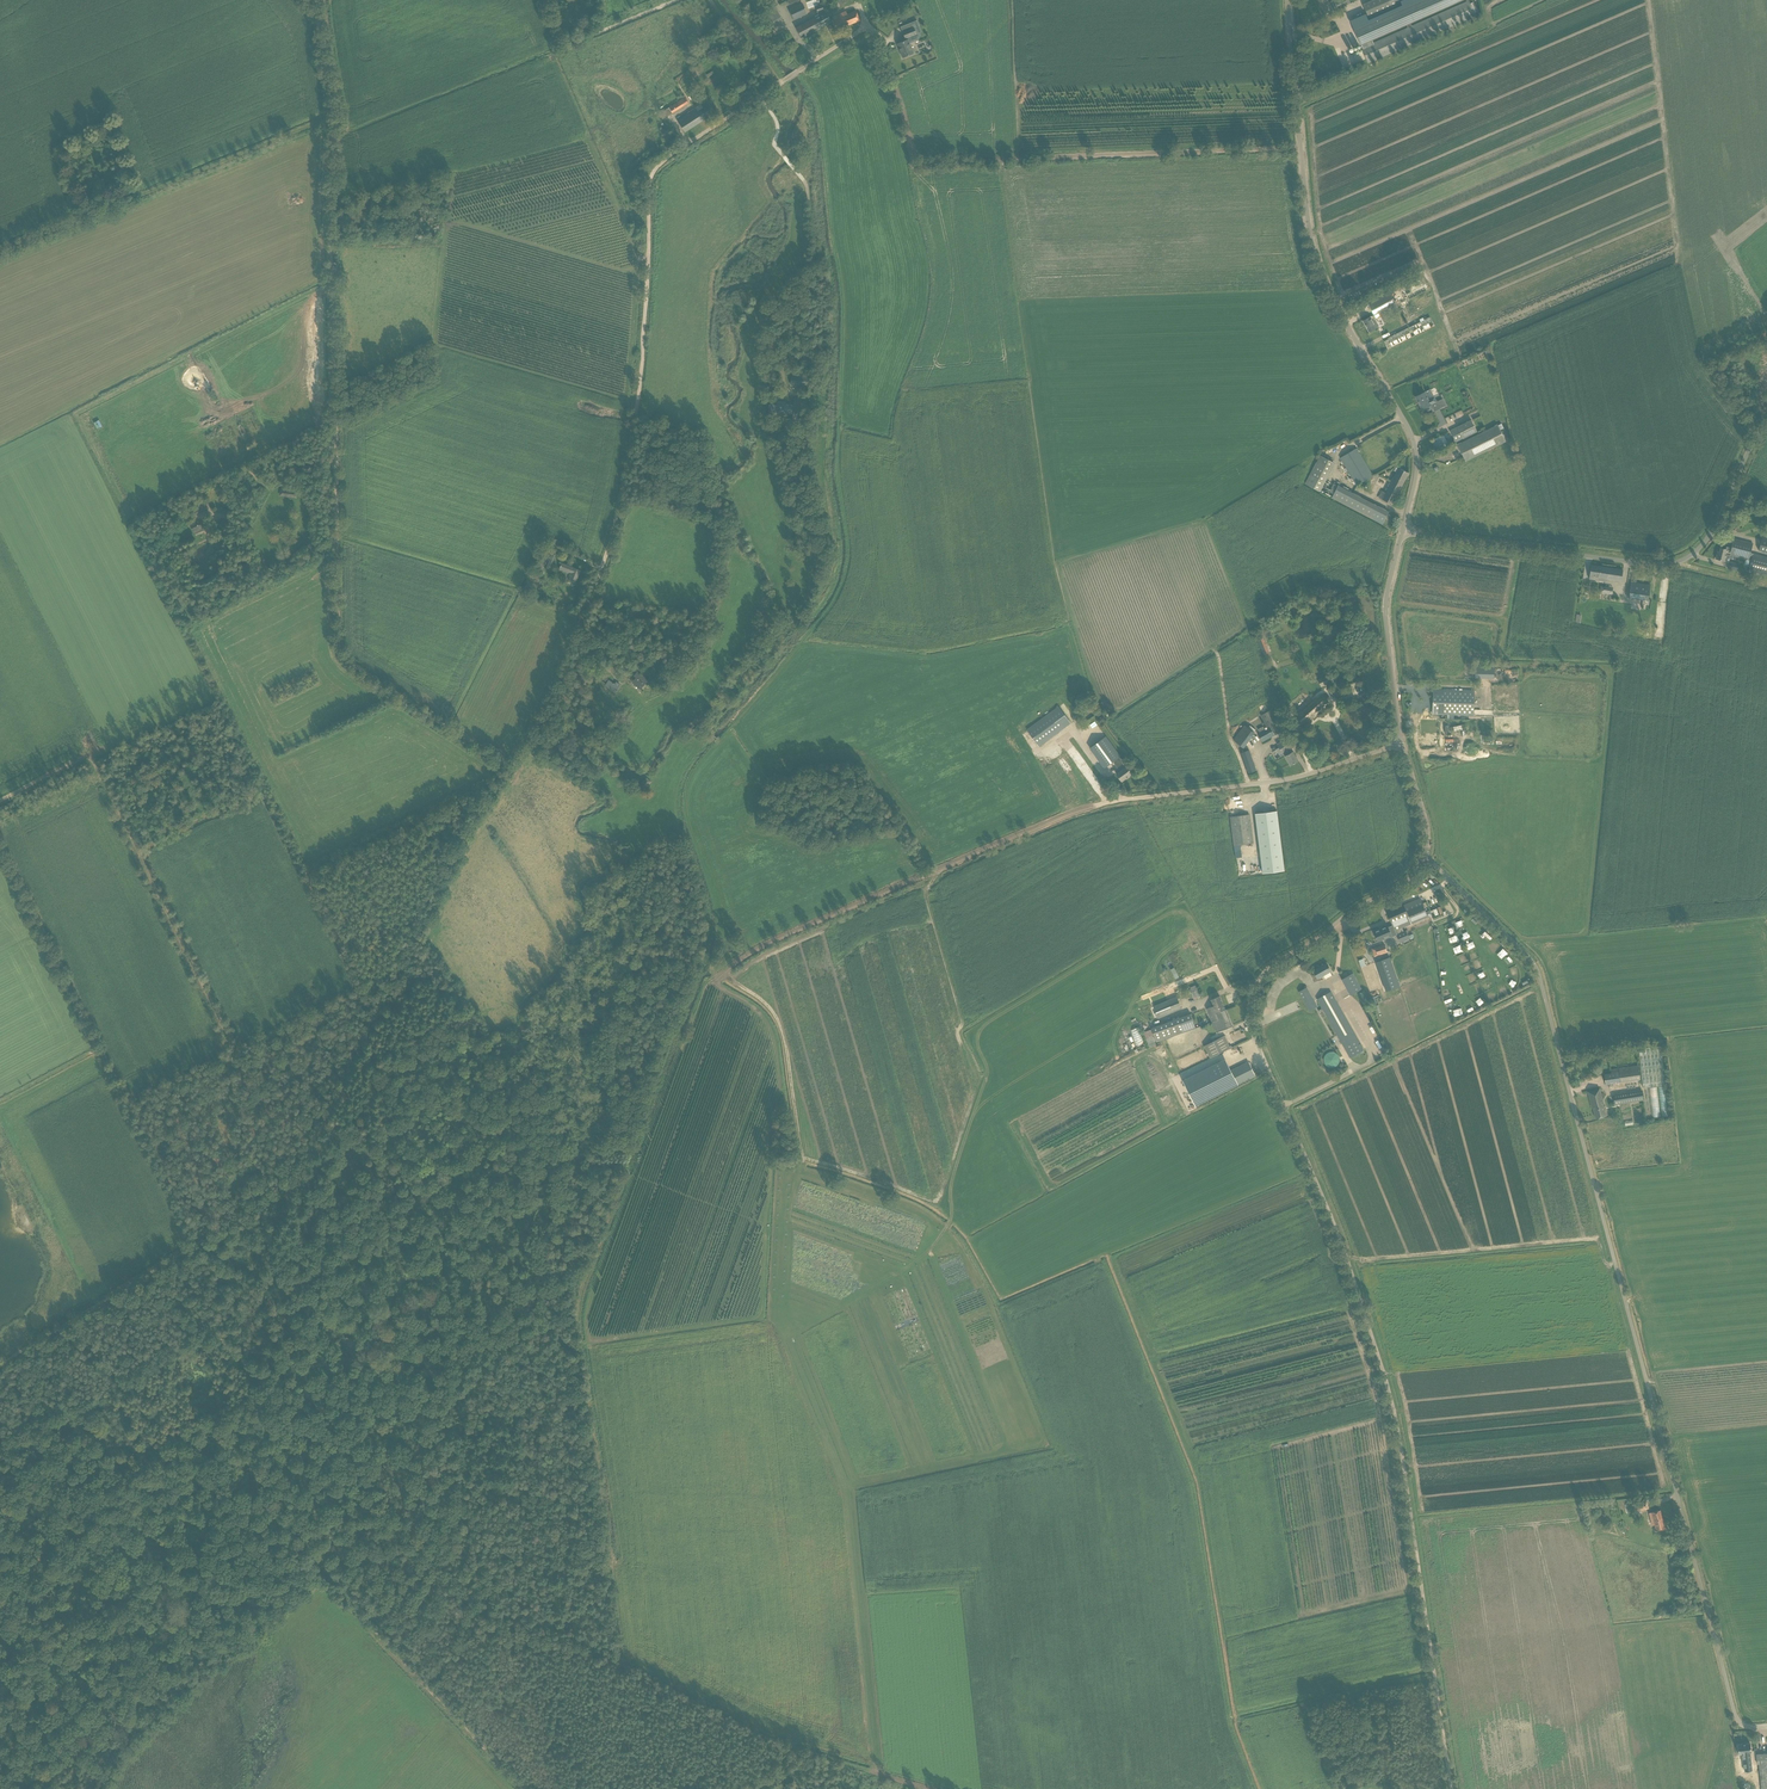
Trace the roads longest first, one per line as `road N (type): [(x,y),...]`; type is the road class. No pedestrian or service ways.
road 1 (unclassified): [(1455,1788),(1388,1376),(1358,1280),(1252,1015),(1260,977),(1415,870),(1426,851)]
road 2 (unclassified): [(1766,1726),(1739,1724),(1538,967),(1525,944),(1426,851)]
road 3 (track): [(315,0),(331,121),(339,658),(516,767)]
road 4 (track): [(0,1366),(201,1241),(282,1213),(426,929)]
road 5 (track): [(516,767),(618,536),(643,385),(650,203)]
road 6 (unclassified): [(1405,533),(1414,481),(1410,431),(1323,280),(1311,240),(1289,0)]
road 7 (track): [(1302,151),(912,164),(896,93),(866,25)]
road 8 (track): [(155,1134),(233,1058),(87,757)]
road 9 (unclassified): [(1405,533),(1675,564),(1709,538),(1766,427)]
road 10 (track): [(709,983),(770,943),(1091,807)]
road 11 (track): [(328,1555),(278,1407),(155,1270)]
road 12 (track): [(0,1103),(100,1050),(135,1118),(155,1134),(201,1241)]
road 13 (track): [(629,1154),(585,1132),(542,1031),(495,1032),(426,929)]
road 14 (unclassified): [(1426,851),(1428,824),(1403,738),(1387,613),(1405,533)]
road 15 (unclassified): [(650,203),(656,165),(866,25),(858,0)]
road 16 (track): [(519,1788),(378,1639),(331,1563)]
road 17 (track): [(431,1694),(498,1629),(627,1667)]
road 18 (track): [(629,1154),(672,1023),(689,1027),(709,983)]
road 19 (track): [(760,97),(776,122),(775,143),(807,185),(814,250)]
road 20 (track): [(788,1752),(919,1788)]

